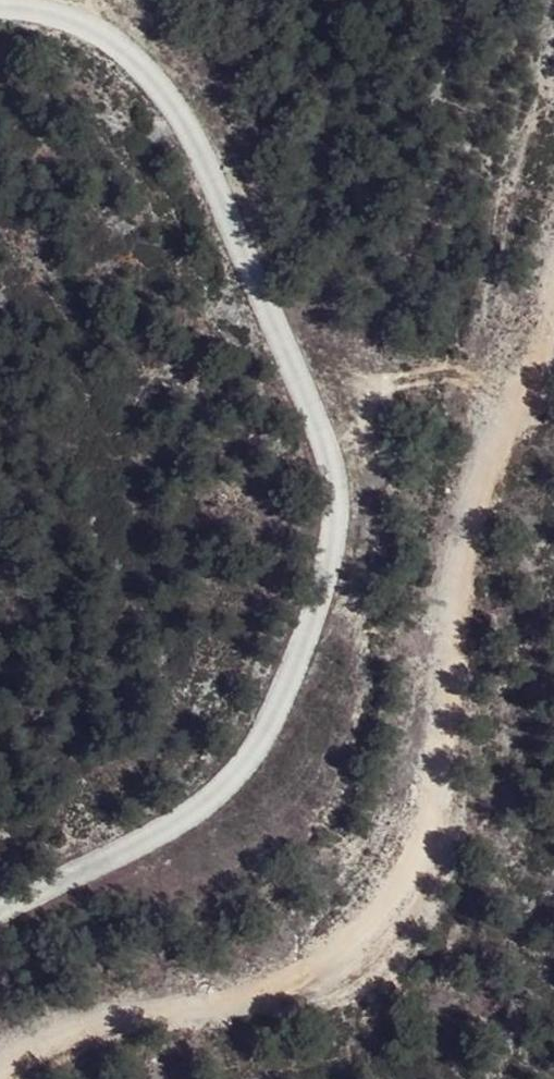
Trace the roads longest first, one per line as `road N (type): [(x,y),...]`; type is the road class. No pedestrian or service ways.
road 1 (unclassified): [(0,21),(85,13),(222,170),(334,417),(331,612),(208,781),(0,903)]
road 2 (track): [(553,328),(397,848),(347,939),(207,998),(70,1026),(5,1078)]

